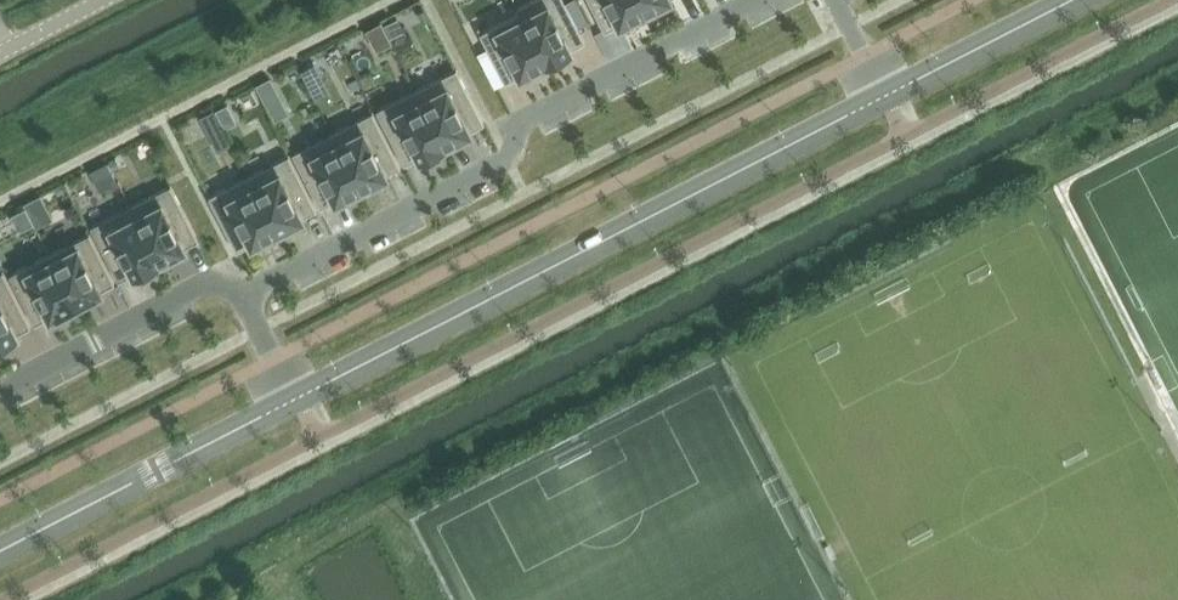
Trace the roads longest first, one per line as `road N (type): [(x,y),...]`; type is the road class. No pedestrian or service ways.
road 1 (tertiary): [(299,398),(888,97)]
road 2 (residential): [(758,0),(529,117),(496,163),(243,294)]
road 3 (tertiary): [(0,552),(299,398)]
road 4 (residential): [(0,390),(201,285),(243,294)]
road 5 (tertiary): [(888,97),(1076,0)]

